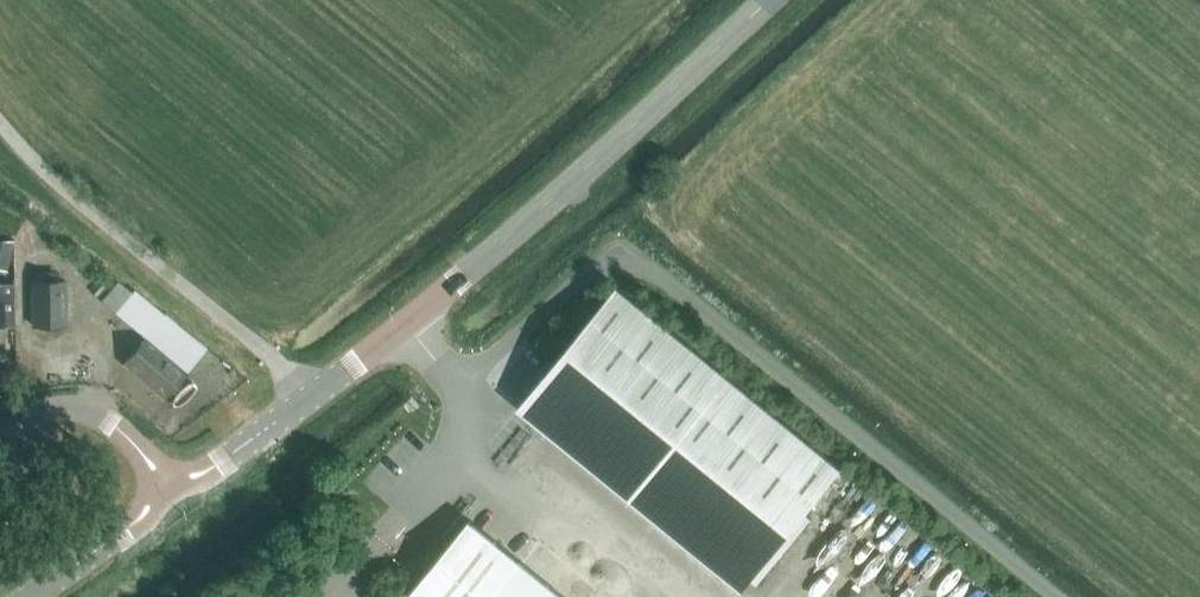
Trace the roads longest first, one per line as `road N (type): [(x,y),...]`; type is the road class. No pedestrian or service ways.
road 1 (unclassified): [(406,325),(462,386),(601,265),(621,256),(641,261),(1056,596)]
road 2 (secondary): [(406,325),(770,0)]
road 3 (unclassified): [(308,399),(114,233),(0,108)]
road 4 (secondary): [(35,596),(180,496)]
road 5 (secondary): [(180,496),(308,399)]
road 6 (unclassified): [(180,496),(106,418),(67,407)]
road 7 (secondary): [(308,399),(406,325)]

